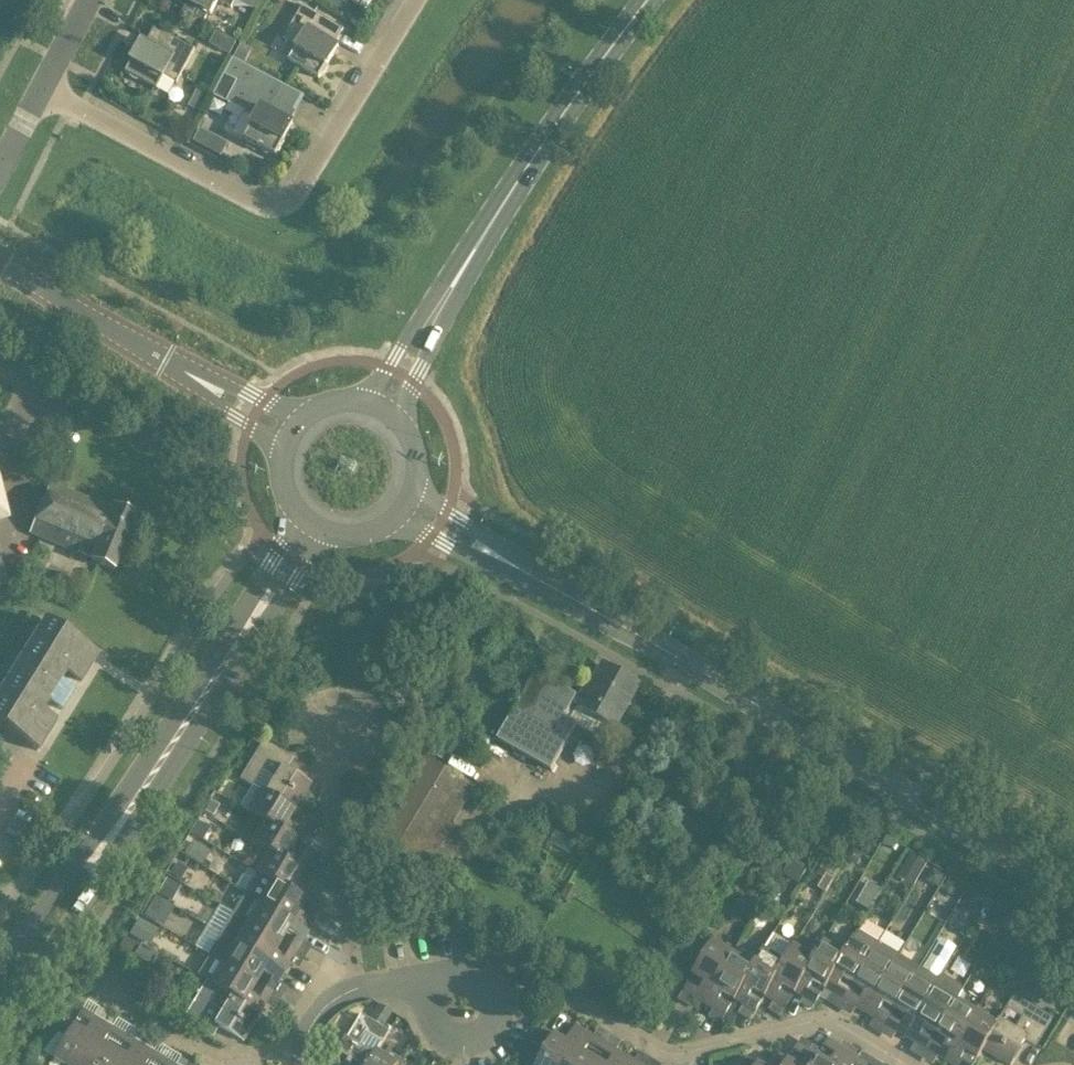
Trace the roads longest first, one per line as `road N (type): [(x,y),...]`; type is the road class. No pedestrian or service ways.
road 1 (tertiary): [(1073,894),(510,563)]
road 2 (tertiary): [(0,1011),(98,879),(329,534)]
road 3 (tertiary): [(295,512),(72,866),(0,962)]
road 4 (residential): [(51,91),(275,209),(296,196),(418,0)]
road 5 (residential): [(520,995),(560,990),(669,1053),(820,1020),(908,1064)]
road 6 (tertiary): [(443,303),(524,170),(648,0)]
road 7 (residential): [(362,987),(331,755),(345,728)]
road 8 (residential): [(286,1064),(231,1060),(115,990)]
road 9 (tertiary): [(164,361),(0,264)]
road 10 (tertiary): [(308,417),(164,361)]
road 11 (tertiary): [(164,361),(283,452)]
road 12 (tertiary): [(397,425),(443,303)]
road 13 (tertiary): [(443,303),(365,406)]
road 14 (residential): [(498,1003),(485,1034),(451,1040),(427,1012),(430,991)]
road 15 (tertiary): [(393,520),(510,563)]
road 16 (tertiary): [(510,563),(412,488)]

